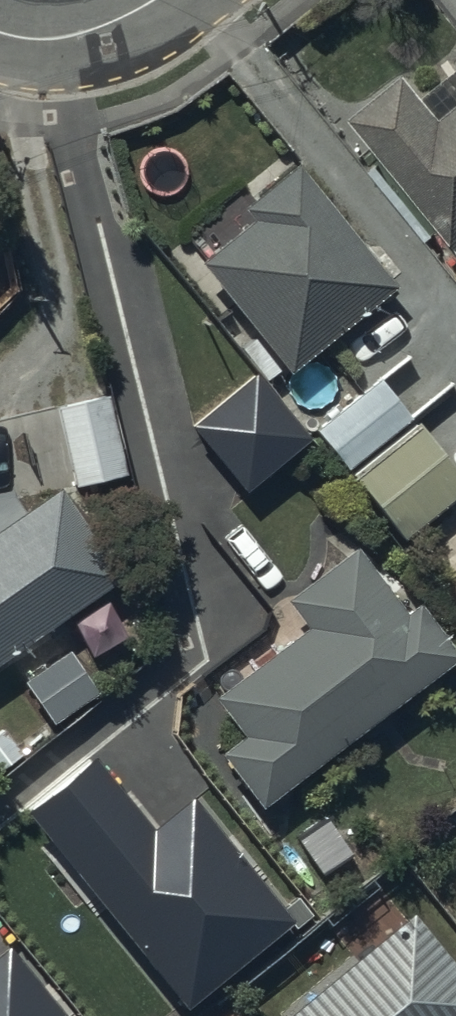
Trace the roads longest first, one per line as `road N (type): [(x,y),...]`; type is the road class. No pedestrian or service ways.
road 1 (residential): [(150,0),(117,23),(52,40),(0,31)]

